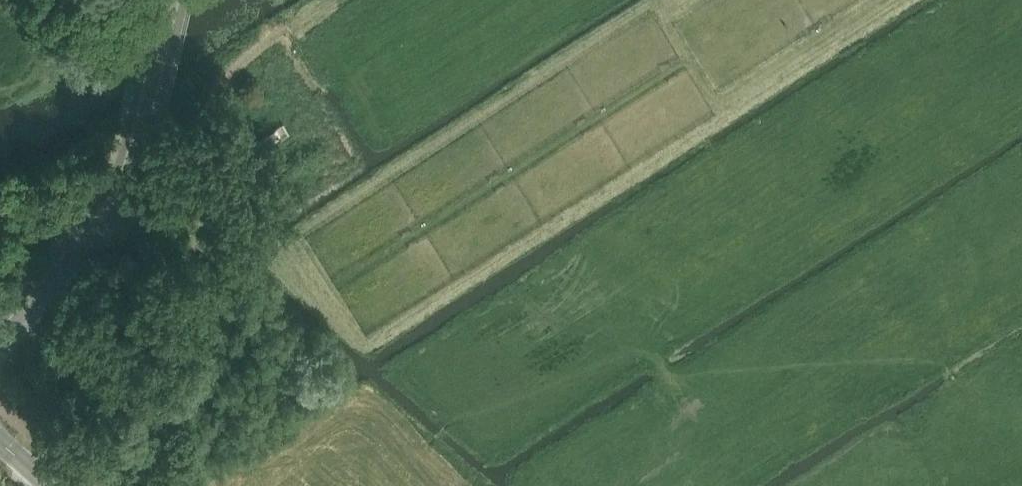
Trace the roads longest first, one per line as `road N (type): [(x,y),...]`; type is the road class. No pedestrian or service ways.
road 1 (unclassified): [(104,221),(124,222),(149,207),(185,156),(226,71),(285,27)]
road 2 (tertiary): [(104,221),(136,155),(171,0)]
road 3 (tertiary): [(0,342),(104,221)]

